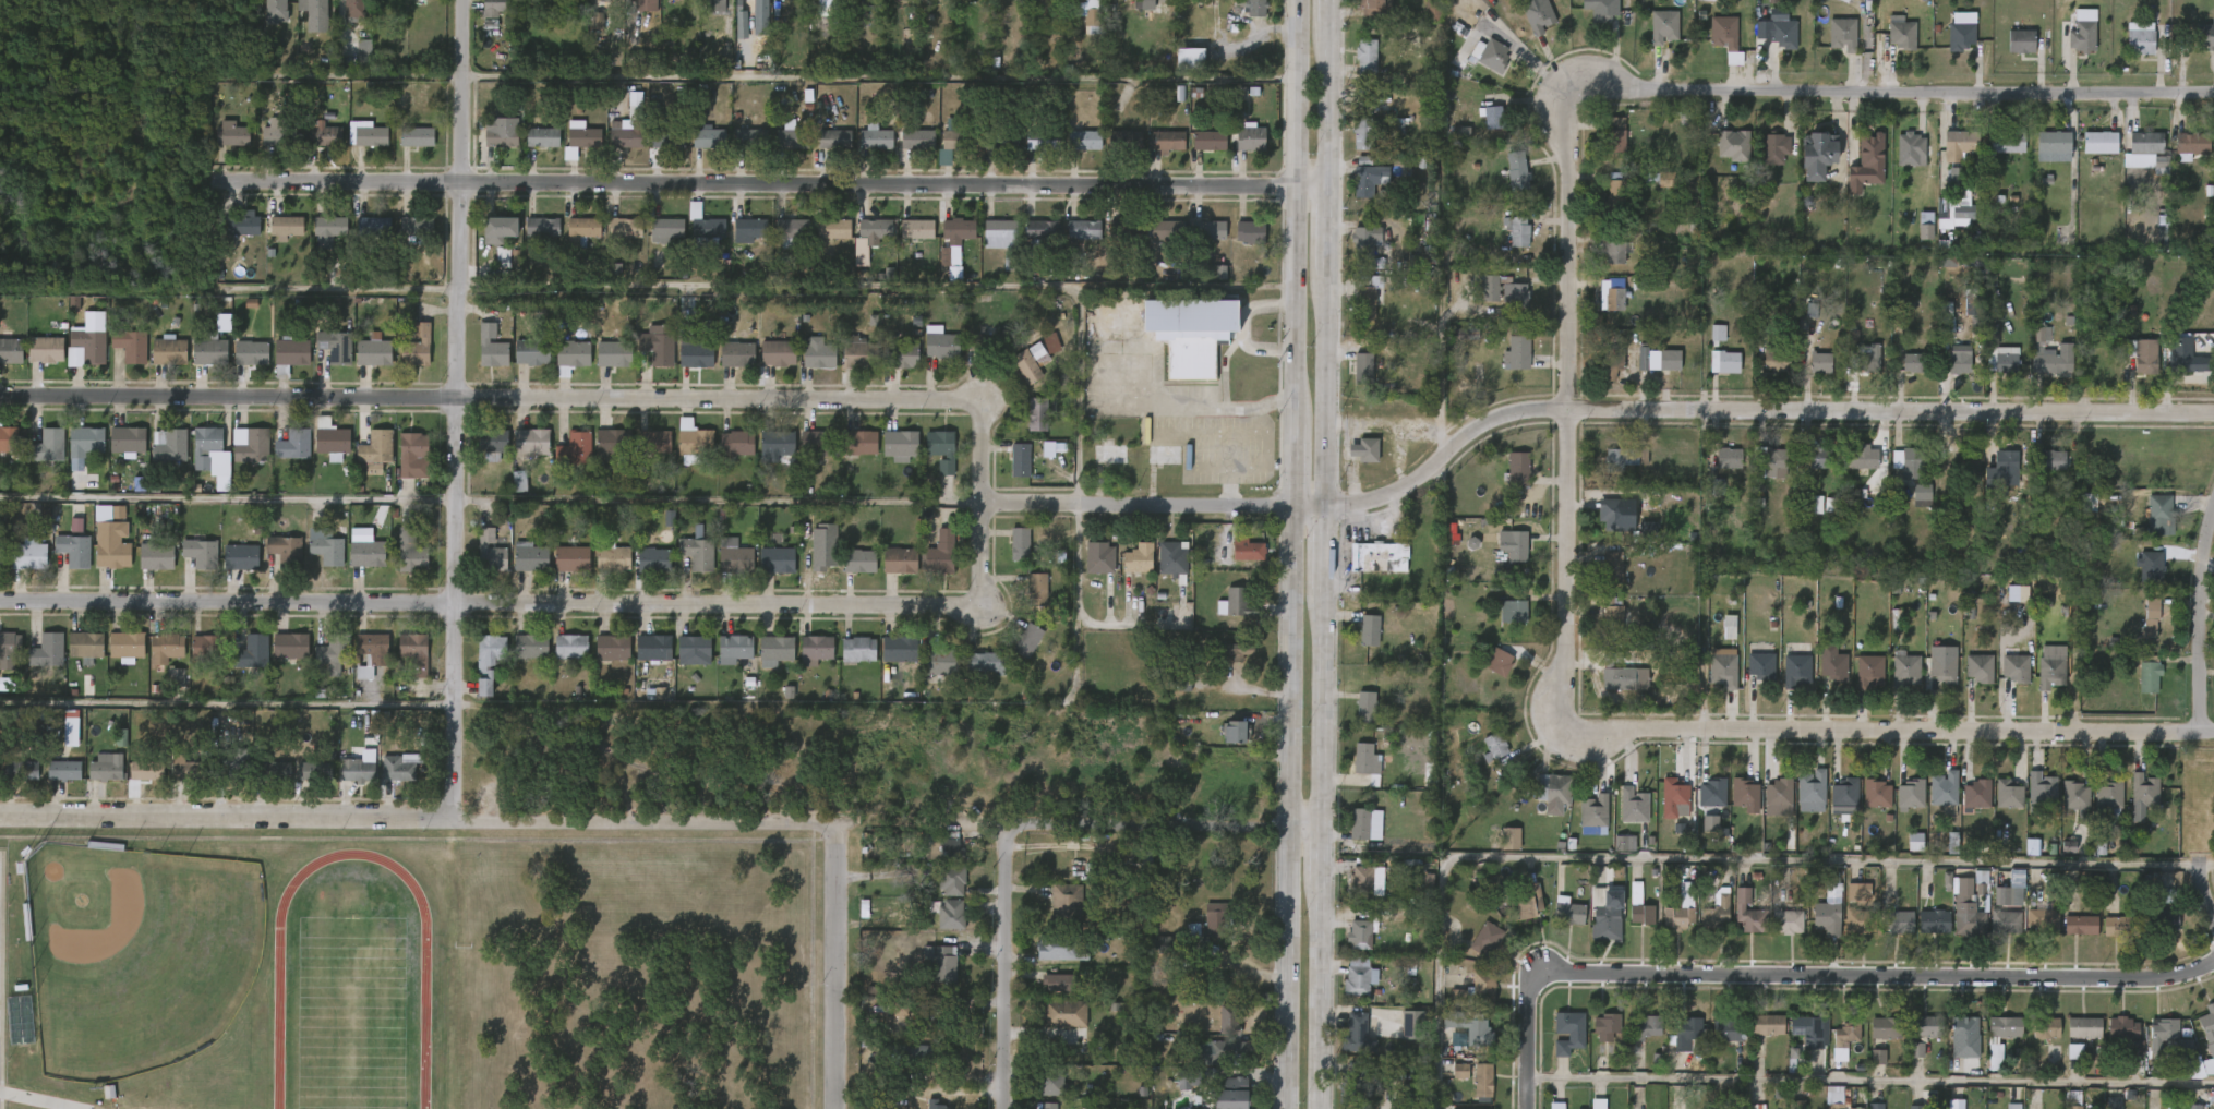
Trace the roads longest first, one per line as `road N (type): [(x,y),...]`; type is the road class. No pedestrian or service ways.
road 1 (residential): [(227,181),(1329,189)]
road 2 (residential): [(0,599),(960,606),(979,595),(983,504)]
road 3 (residential): [(0,396),(966,402),(980,421),(983,504)]
road 4 (residential): [(1328,507),(1389,495),(1501,418),(1566,407),(2213,411)]
road 5 (residential): [(0,815),(845,823)]
road 6 (residential): [(453,820),(464,0)]
road 7 (residential): [(1531,1077),(2213,1084)]
road 8 (residential): [(1545,979),(2149,983),(2213,973)]
road 9 (residential): [(1567,702),(1576,726),(2213,734)]
road 10 (residential): [(1569,87),(2213,97)]
road 11 (residential): [(1567,702),(1569,87)]
road 12 (secondary): [(1292,0),(1290,422)]
road 13 (residential): [(942,823),(1320,831)]
road 14 (secondary): [(1290,507),(1288,830)]
road 15 (residential): [(983,504),(1290,507)]
road 16 (residential): [(845,823),(844,1108)]
road 17 (residential): [(1002,825),(1006,1108)]
road 18 (secondary): [(1288,830),(1286,1108)]
road 19 (secondary): [(1320,831),(1326,579)]
road 20 (secondary): [(1328,507),(1329,275)]
road 21 (secondary): [(1317,1108),(1320,881)]
road 22 (residential): [(2209,734),(2203,668),(2213,536)]
road 23 (secondary): [(1329,189),(1329,36)]
road 24 (residential): [(1545,979),(1533,1002),(1530,1108)]

